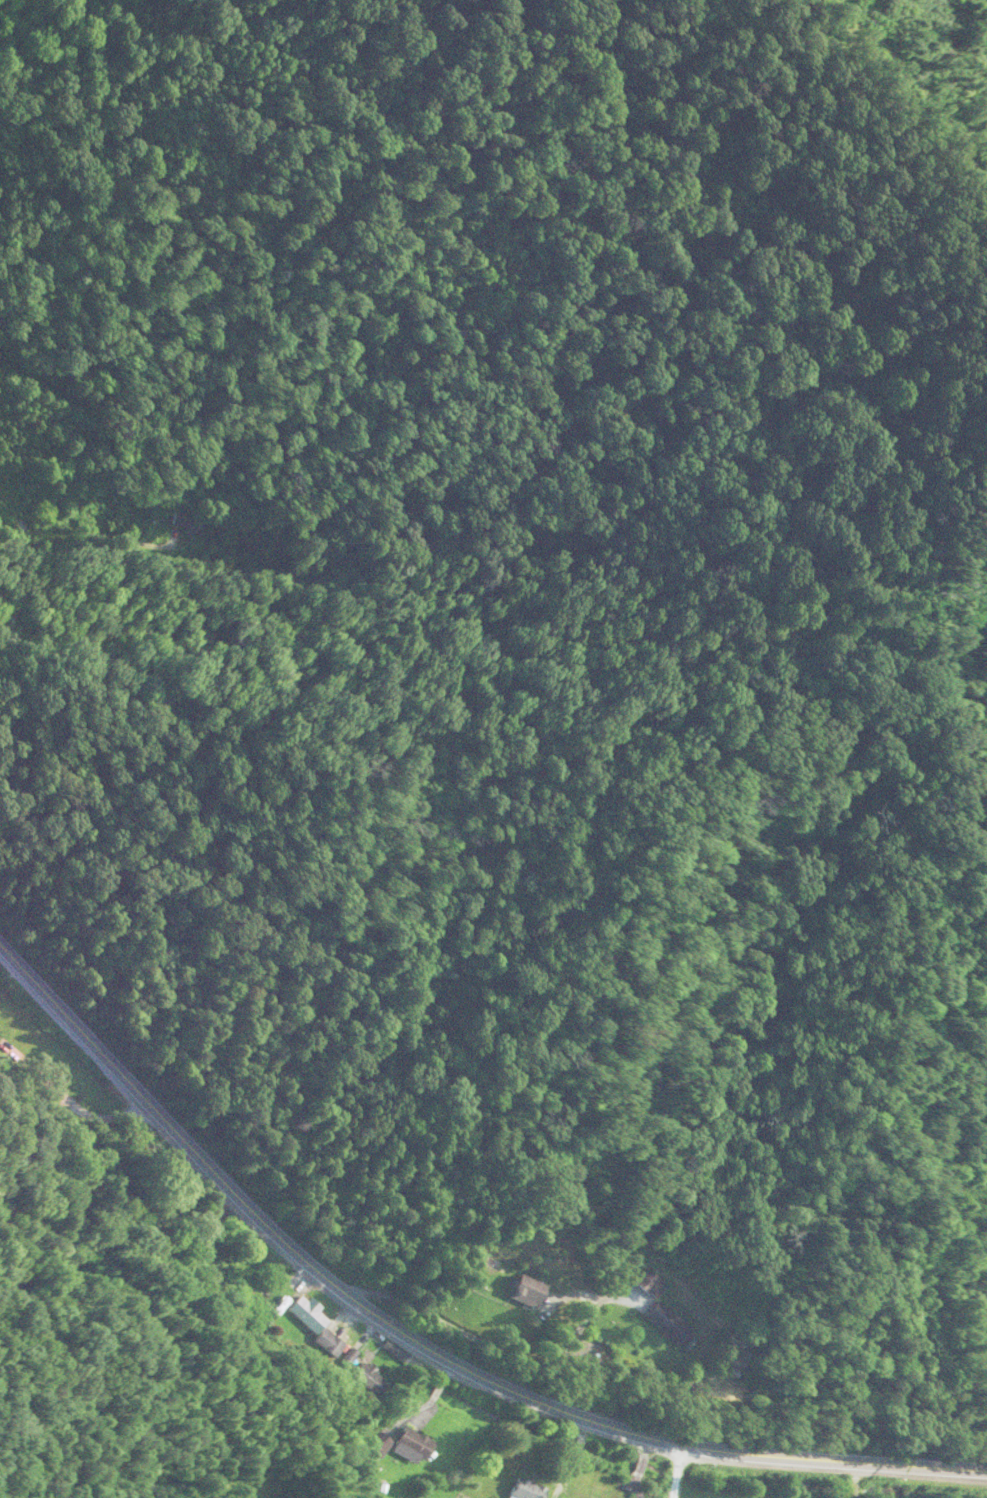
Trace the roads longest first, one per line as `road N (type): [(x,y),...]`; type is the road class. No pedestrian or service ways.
road 1 (secondary): [(986,1477),(678,1449),(575,1424),(426,1358),(196,1158),(0,948)]
road 2 (residential): [(0,545),(49,551),(106,541),(217,554),(328,553)]

